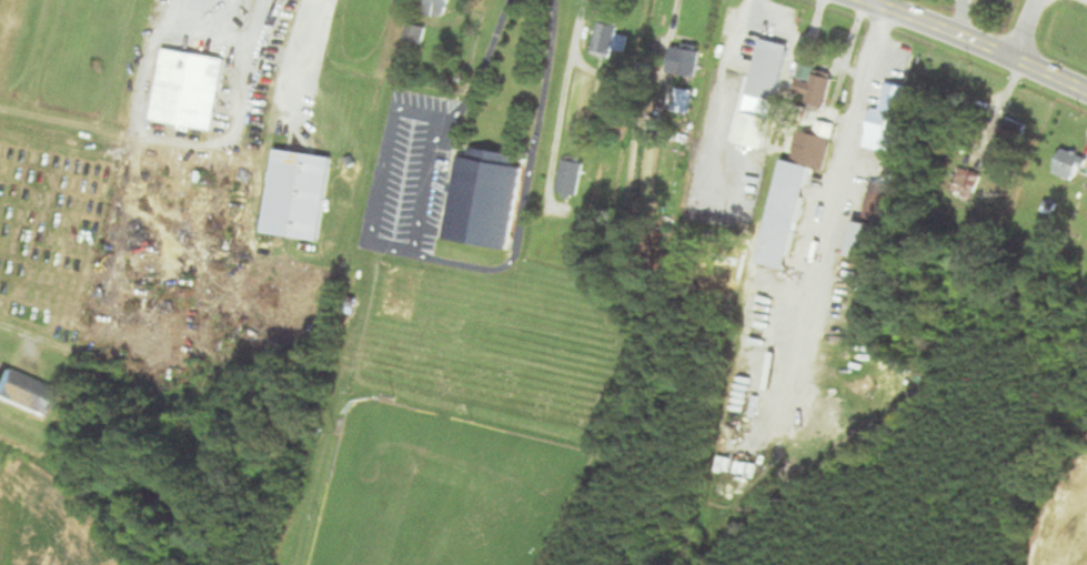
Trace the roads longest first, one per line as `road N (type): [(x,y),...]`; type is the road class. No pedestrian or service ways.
road 1 (secondary): [(874,0),(1086,91)]

